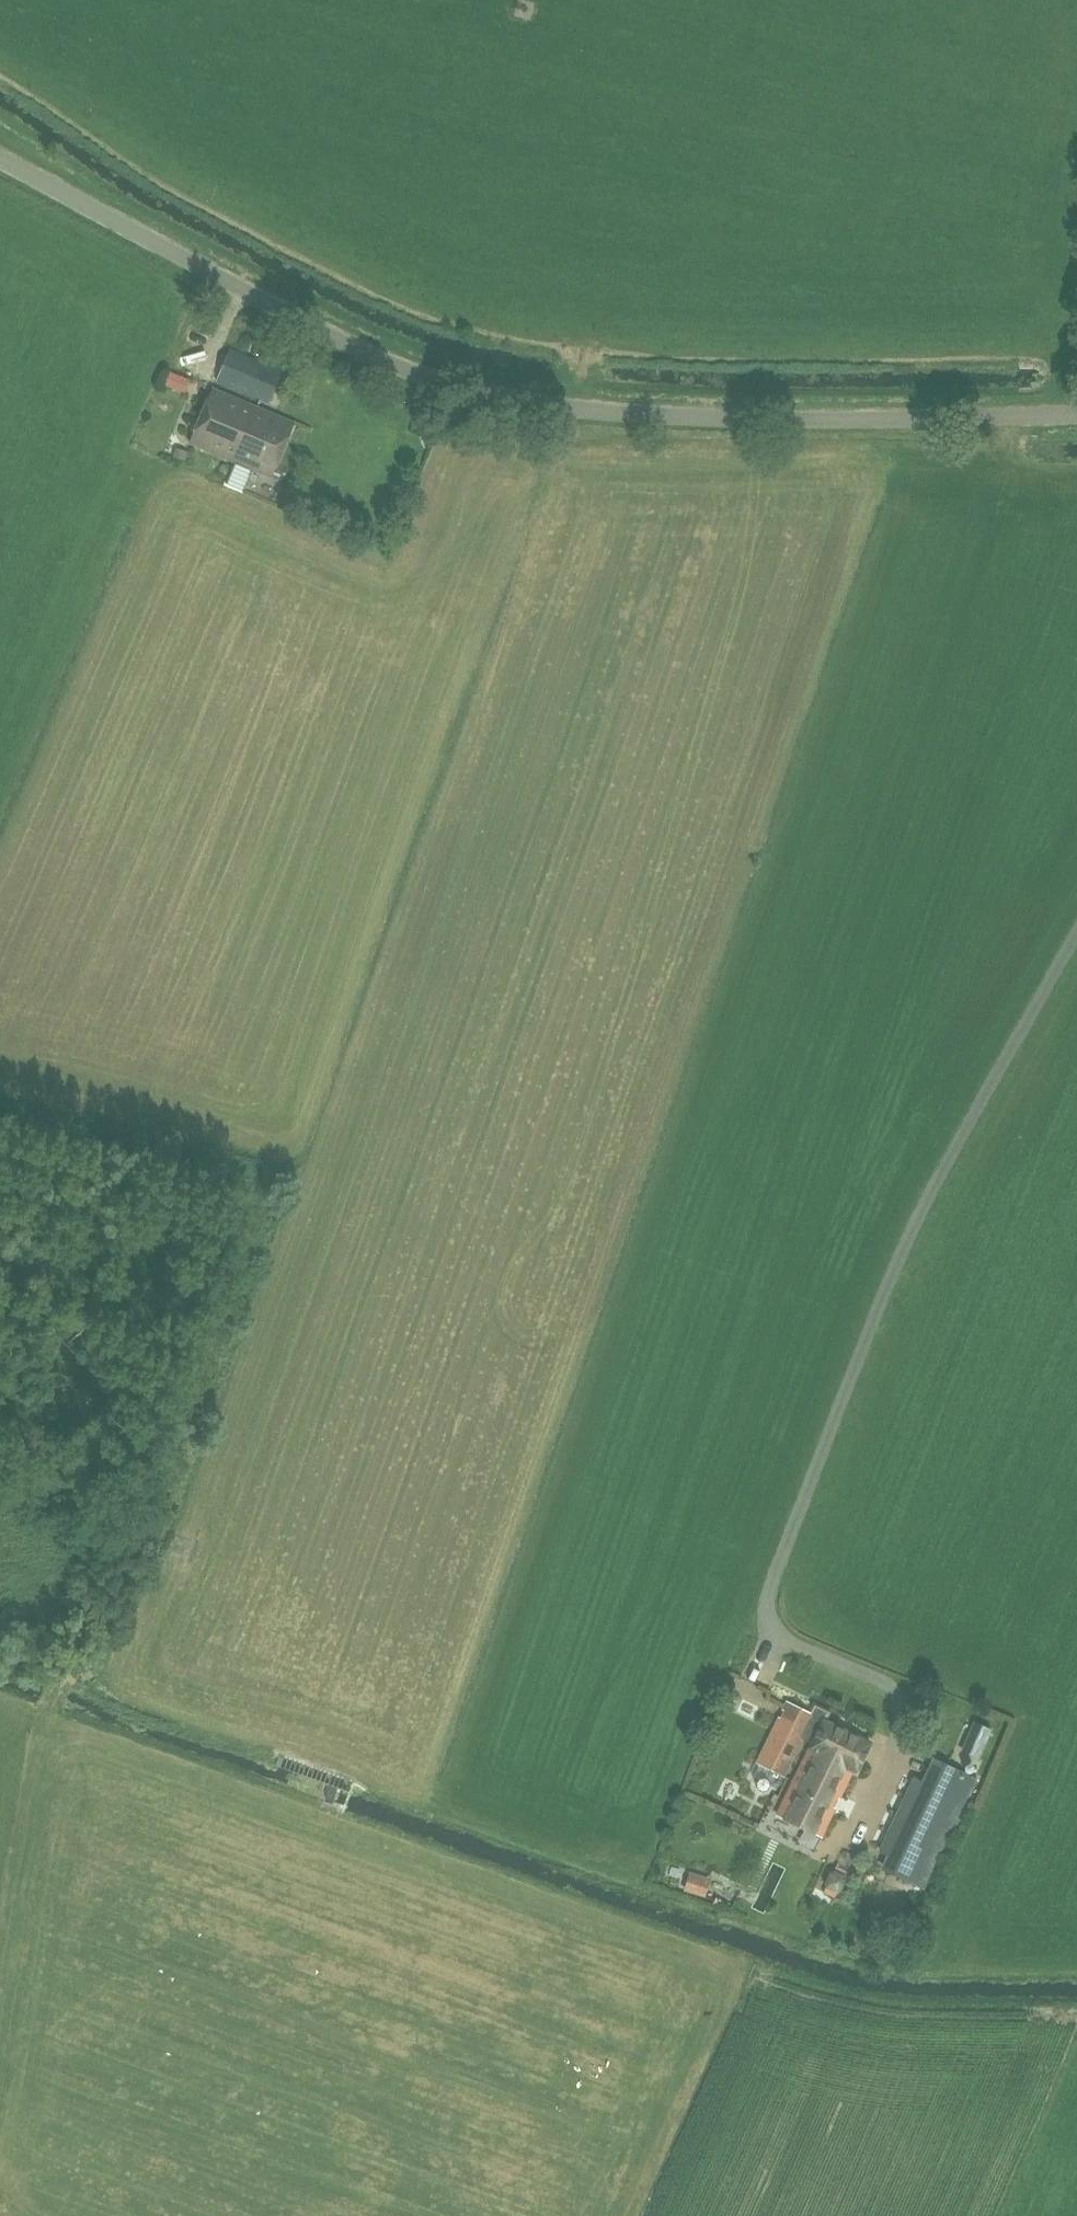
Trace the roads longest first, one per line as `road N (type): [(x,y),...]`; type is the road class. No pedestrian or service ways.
road 1 (unclassified): [(1076,415),(670,419),(505,399),(403,370),(0,161)]

